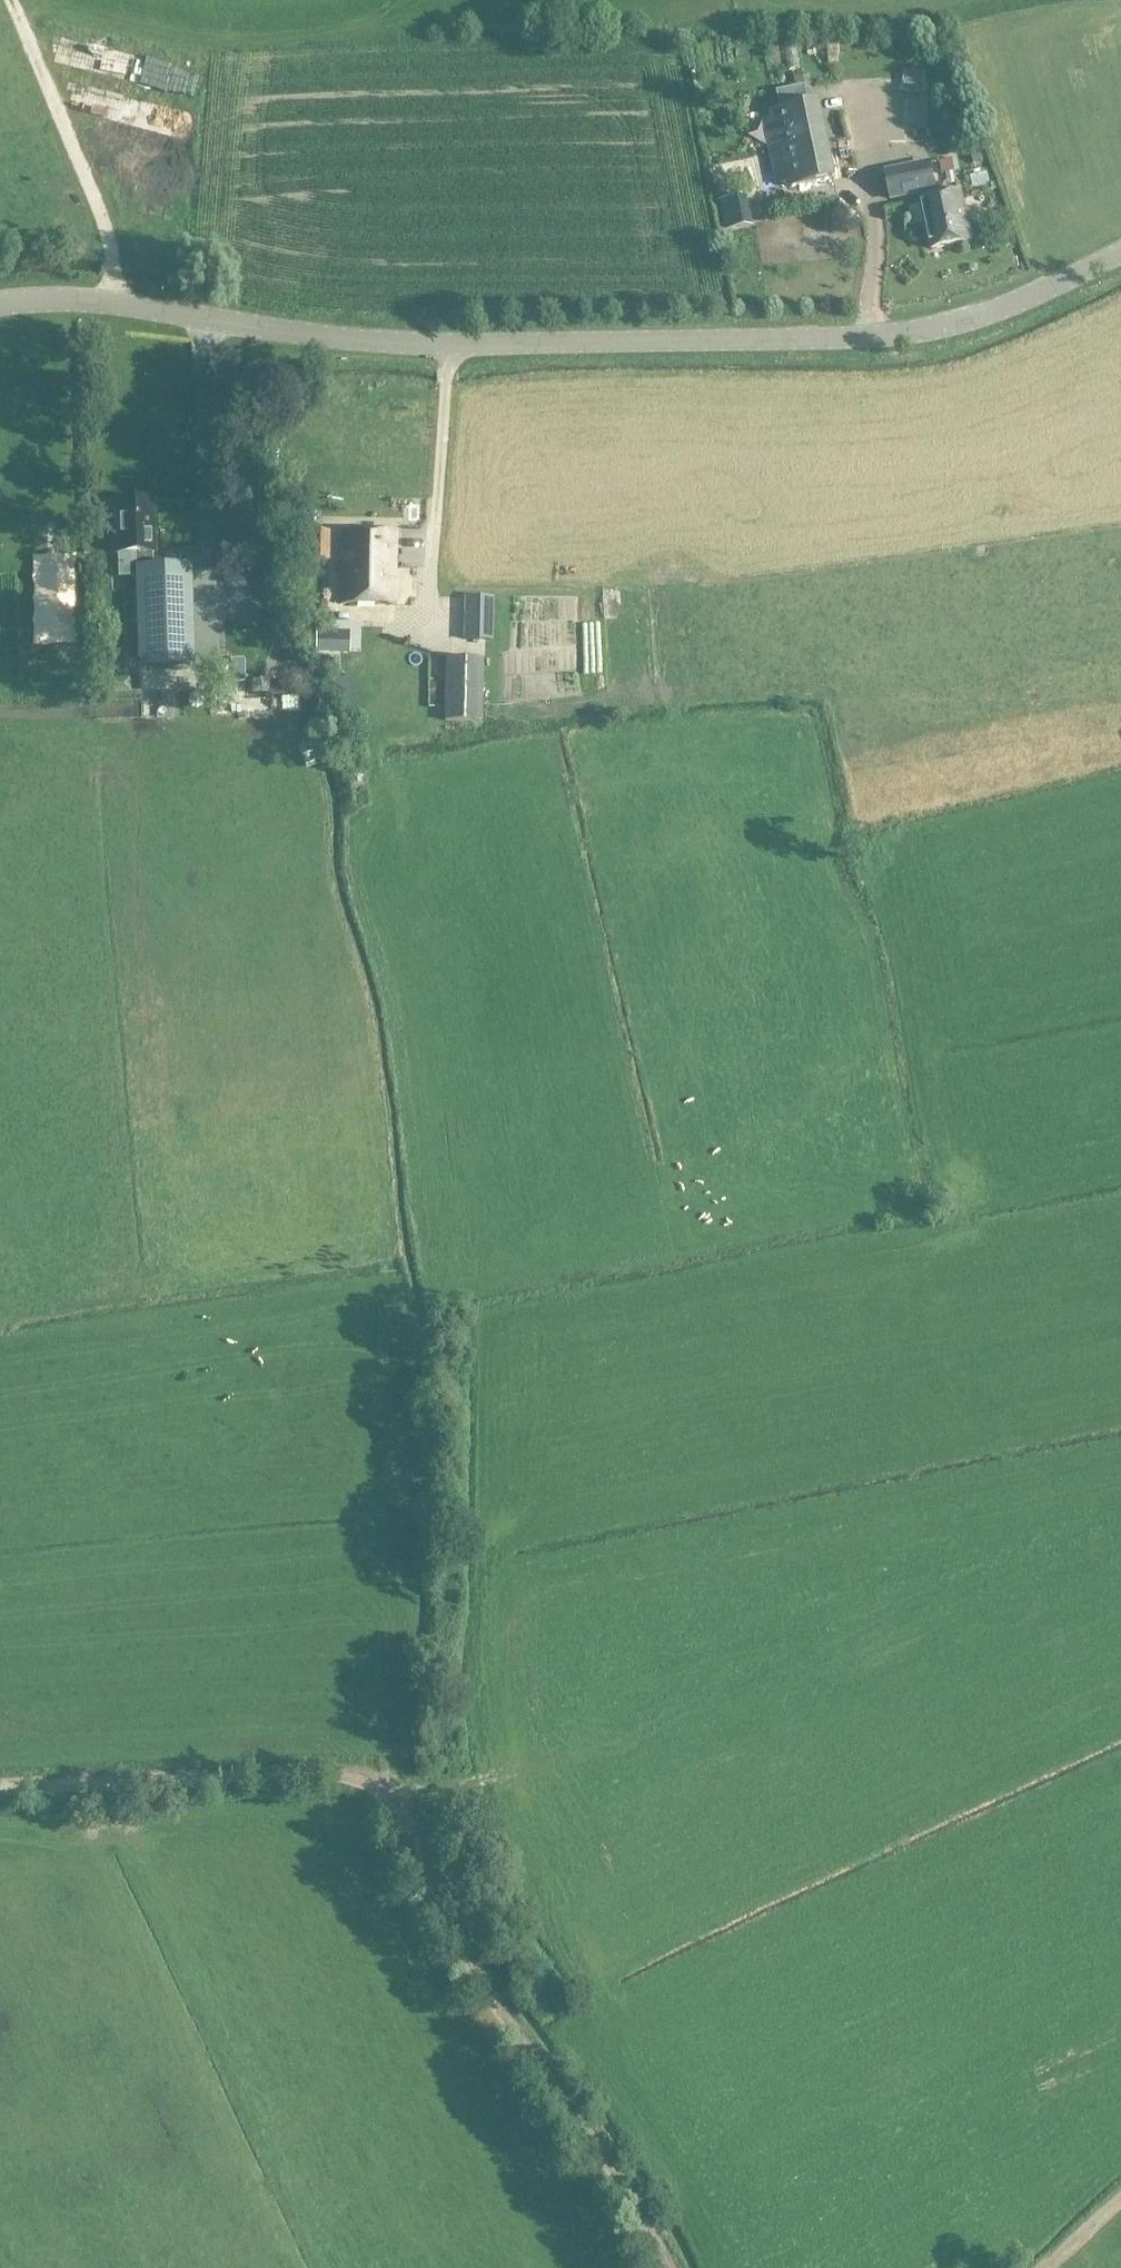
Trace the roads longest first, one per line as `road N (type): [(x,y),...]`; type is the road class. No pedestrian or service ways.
road 1 (unclassified): [(0,300),(122,294),(480,342),(897,341),(971,323),(1120,258)]
road 2 (track): [(668,2267),(435,1885),(389,1789),(336,1774),(0,1785)]
road 3 (track): [(11,0),(108,232),(114,294)]

